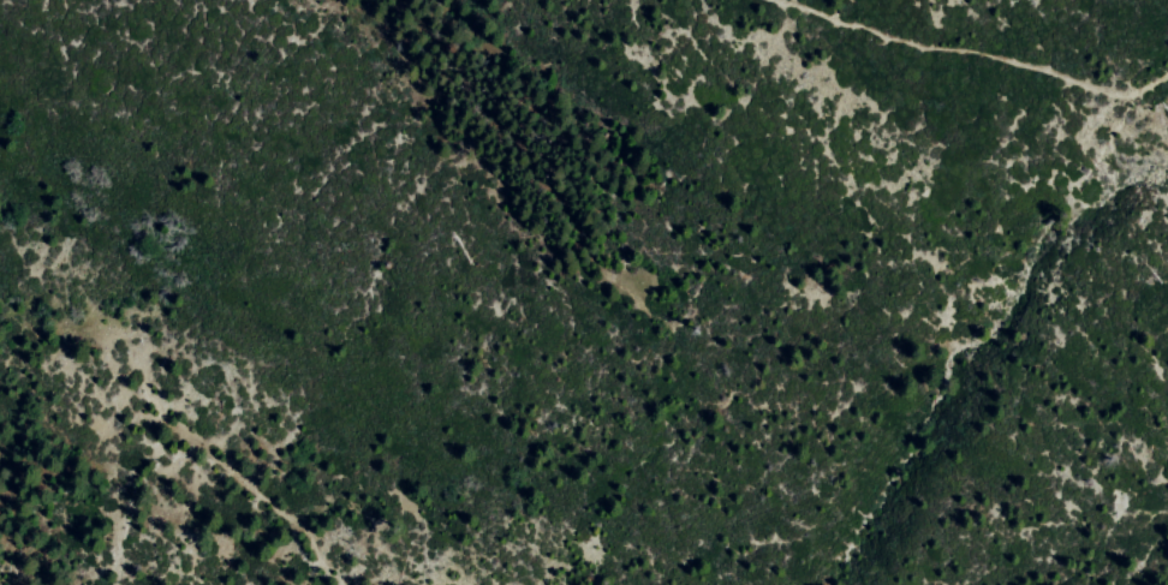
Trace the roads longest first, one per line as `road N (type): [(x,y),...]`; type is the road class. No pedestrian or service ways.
road 1 (track): [(335,584),(293,520),(184,432)]

